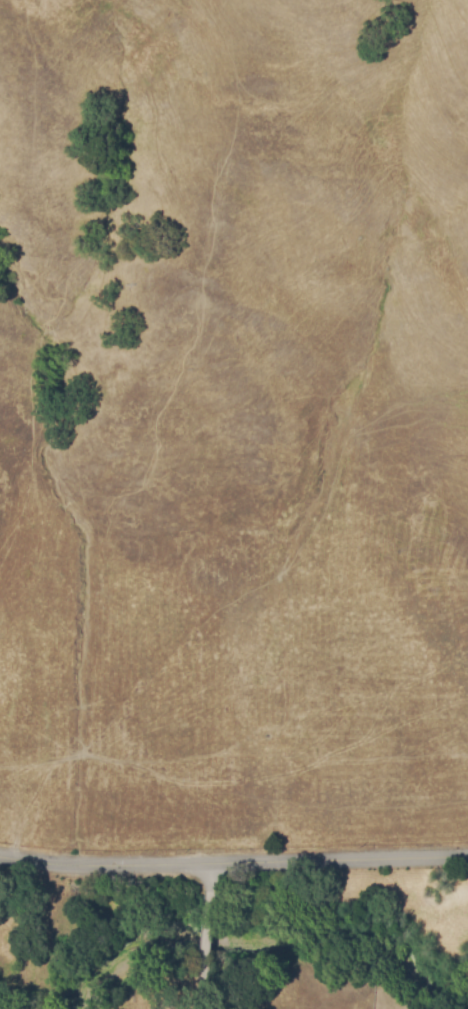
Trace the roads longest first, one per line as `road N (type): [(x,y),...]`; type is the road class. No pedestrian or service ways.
road 1 (tertiary): [(0,843),(81,858),(209,865),(467,843)]

